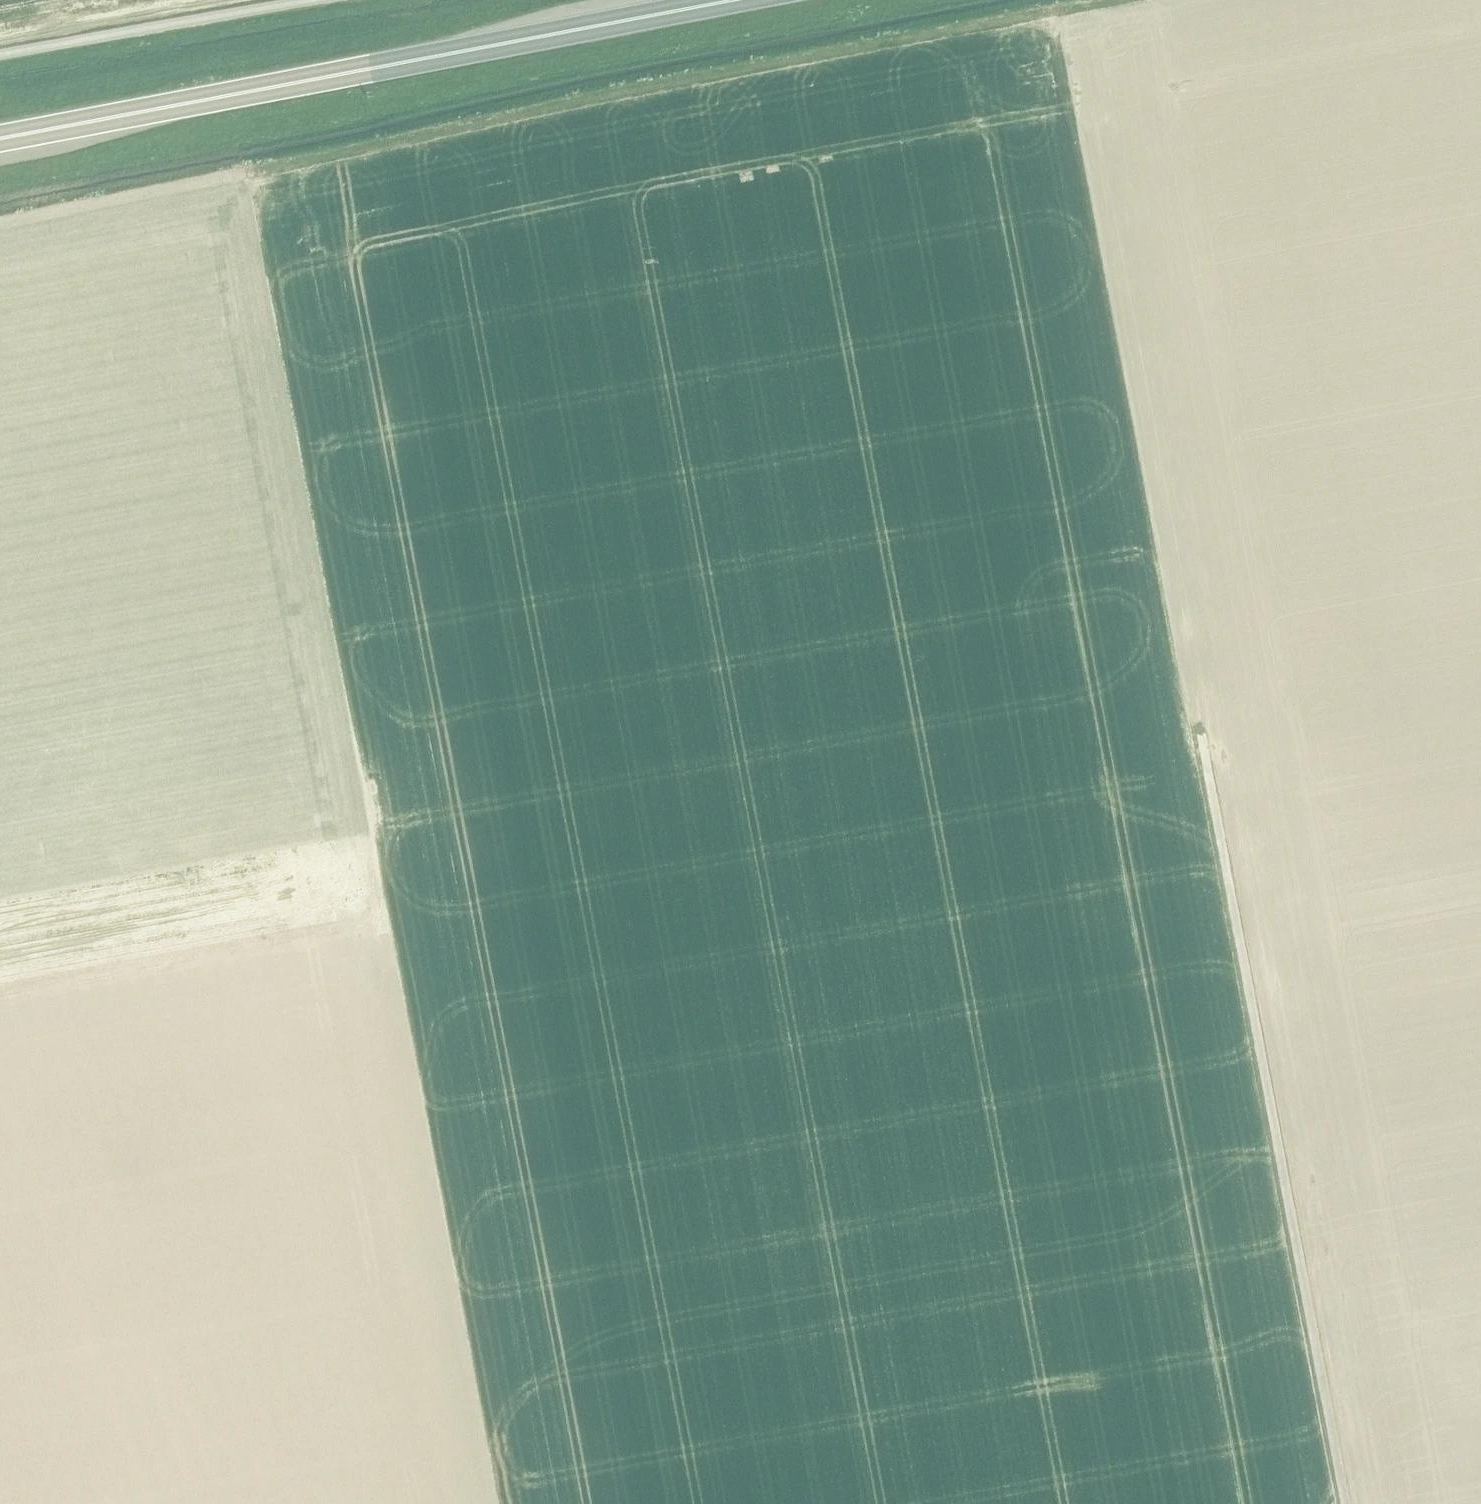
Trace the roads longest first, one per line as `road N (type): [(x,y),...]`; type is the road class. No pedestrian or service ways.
road 1 (trunk): [(0,139),(735,0)]
road 2 (track): [(1234,836),(1358,1503)]
road 3 (unclassified): [(308,0),(0,51)]

